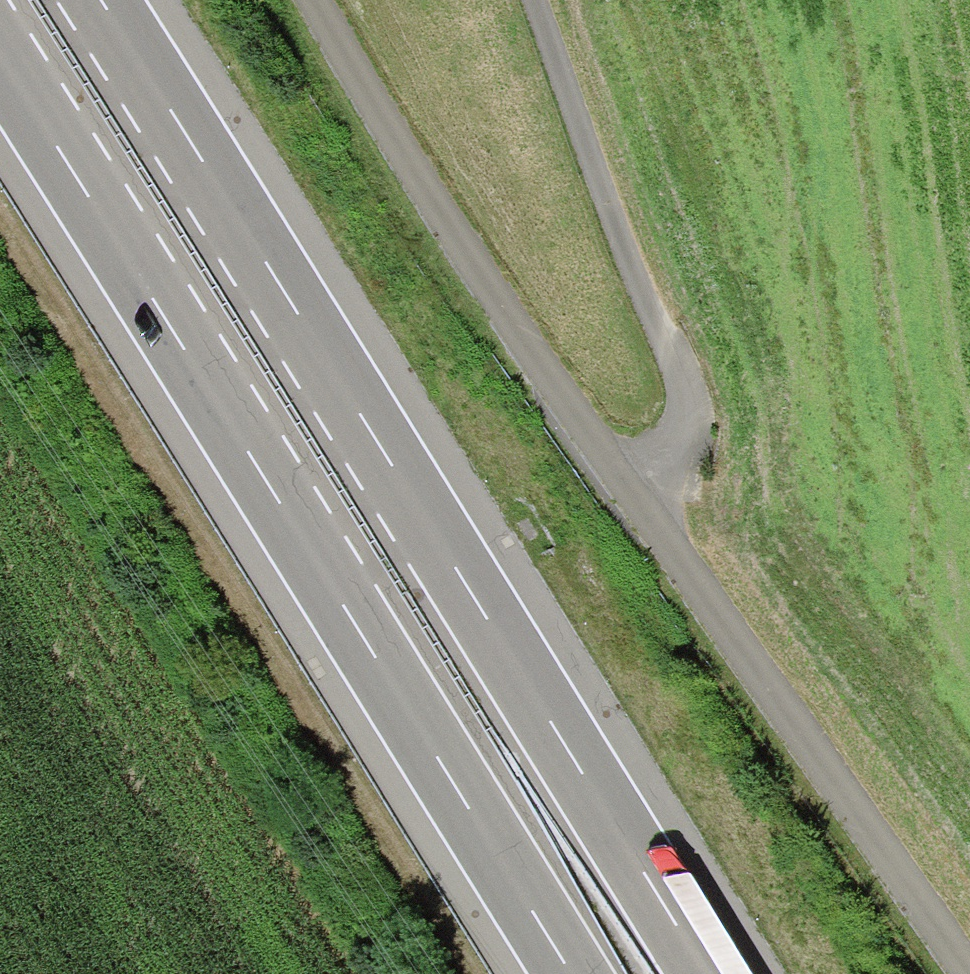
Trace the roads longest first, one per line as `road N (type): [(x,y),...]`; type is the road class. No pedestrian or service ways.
road 1 (track): [(959,973),(625,502),(301,0)]
road 2 (motorway): [(708,973),(103,0)]
road 3 (motorway): [(0,67),(569,973)]
road 4 (track): [(625,502),(675,449),(677,400),(532,0)]

